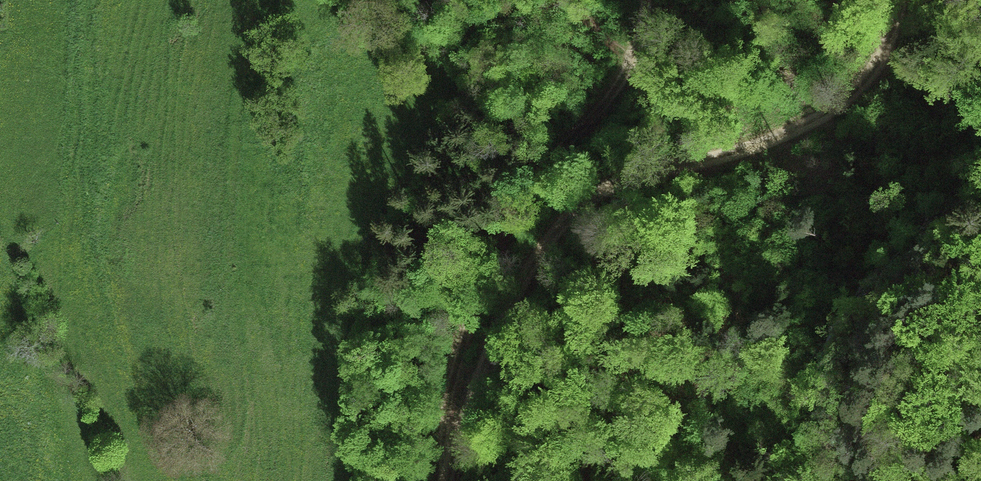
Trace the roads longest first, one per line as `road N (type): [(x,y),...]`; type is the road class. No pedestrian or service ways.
road 1 (track): [(440,480),(492,339),(565,213),(628,175),(722,154),(822,115),(875,70),(902,0)]
road 2 (track): [(644,0),(623,81),(525,188),(503,231),(452,378),(439,480)]

